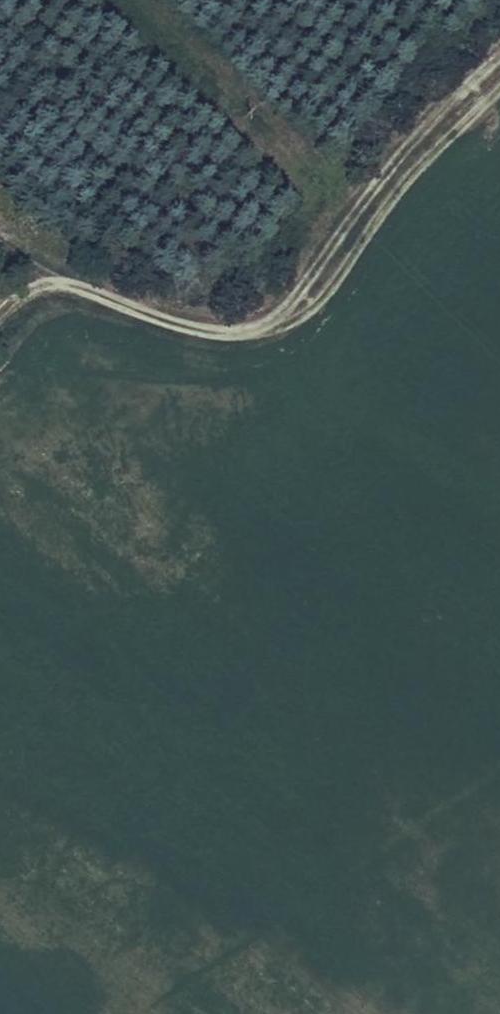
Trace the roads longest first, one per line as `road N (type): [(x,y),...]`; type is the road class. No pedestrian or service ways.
road 1 (track): [(499,55),(405,142),(268,313),(206,322),(67,282),(0,322)]

